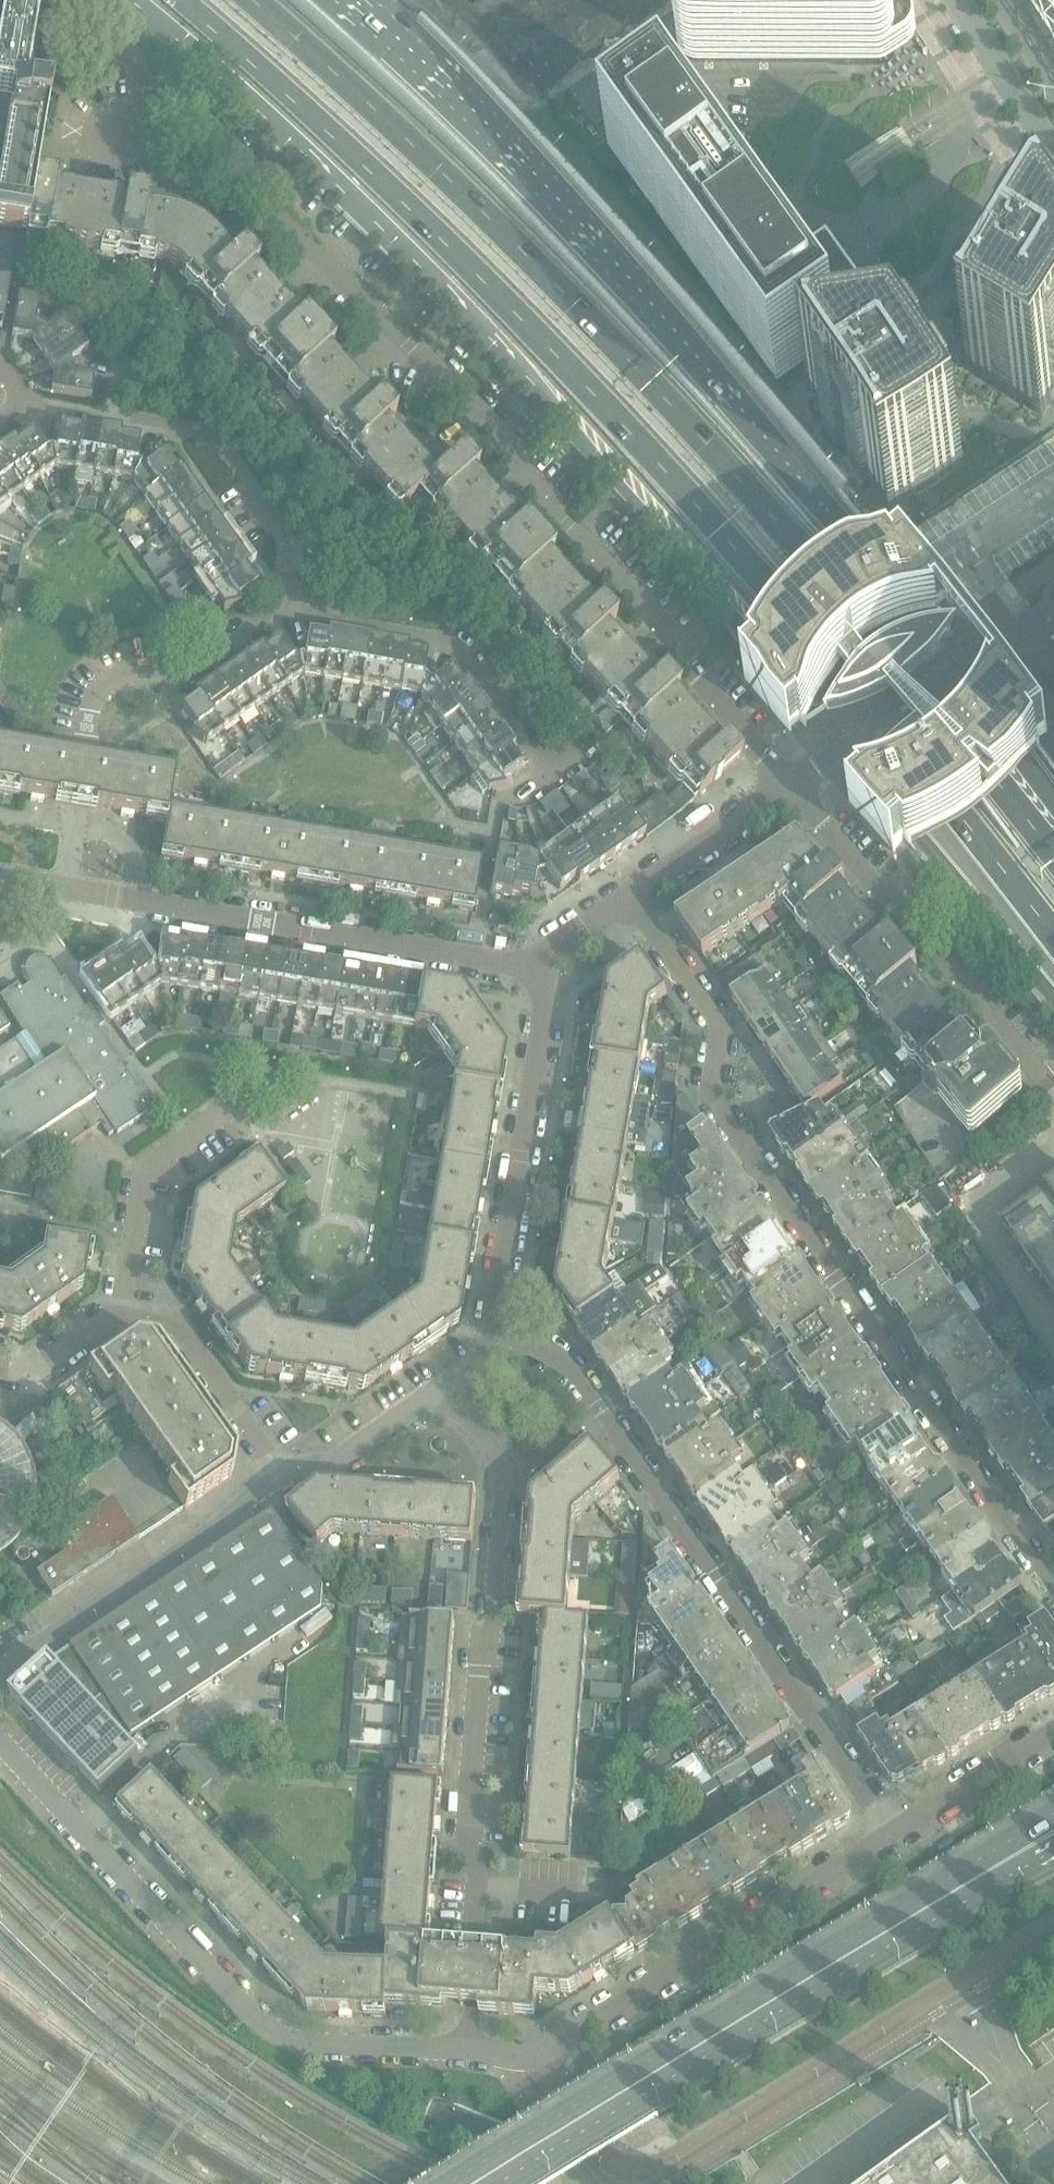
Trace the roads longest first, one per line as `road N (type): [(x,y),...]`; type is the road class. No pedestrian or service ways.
road 1 (primary): [(117,0),(288,147),(552,408),(1053,996)]
road 2 (primary): [(190,0),(458,251),(615,412),(793,610),(1053,936)]
road 3 (primary): [(1053,852),(694,423),(488,212),(263,0)]
road 4 (primary): [(1053,798),(872,558),(499,139),(354,0)]
road 5 (residential): [(632,896),(720,1023),(717,1095),(1053,1589)]
road 6 (residential): [(702,680),(683,644),(525,468),(504,432),(434,359),(401,337),(150,76)]
road 7 (residential): [(472,2052),(483,1870),(472,1841),(505,1478),(495,1442),(448,1390)]
road 8 (secondary): [(488,2183),(1053,1833)]
road 9 (residential): [(895,1840),(577,1371),(496,1330)]
road 10 (residential): [(541,2054),(556,2092),(616,2167),(648,2167),(1053,1923)]
road 11 (residential): [(472,2052),(320,2048),(284,2040),(0,1749)]
road 12 (residential): [(895,1840),(541,2054)]
road 13 (residential): [(536,962),(502,963),(156,905)]
road 14 (residential): [(282,602),(288,545),(213,436),(25,402)]
road 15 (residential): [(496,1330),(546,1013),(536,962)]
road 16 (residential): [(0,1677),(232,1525),(288,1475)]
road 17 (residential): [(552,773),(450,642),(282,602)]
road 18 (residential): [(794,790),(1053,616)]
road 19 (residential): [(129,1324),(152,1179),(163,1162),(242,1115)]
road 20 (residential): [(89,741),(98,704),(126,676),(199,667),(282,602)]
road 21 (residential): [(288,1475),(197,1343),(184,1333),(129,1324)]
road 22 (residential): [(1043,1066),(918,919),(890,906)]
road 23 (residential): [(632,896),(794,790)]
road 24 (residential): [(1053,1737),(895,1840)]
road 25 (residential): [(288,1475),(347,1462),(448,1390)]
road 26 (tertiary): [(960,0),(1053,148)]
road 27 (residential): [(150,76),(95,26),(0,10)]
road 28 (residential): [(890,906),(794,790)]
road 29 (residential): [(794,790),(702,680)]
road 30 (residential): [(16,1369),(40,1369),(97,1327),(129,1324)]

